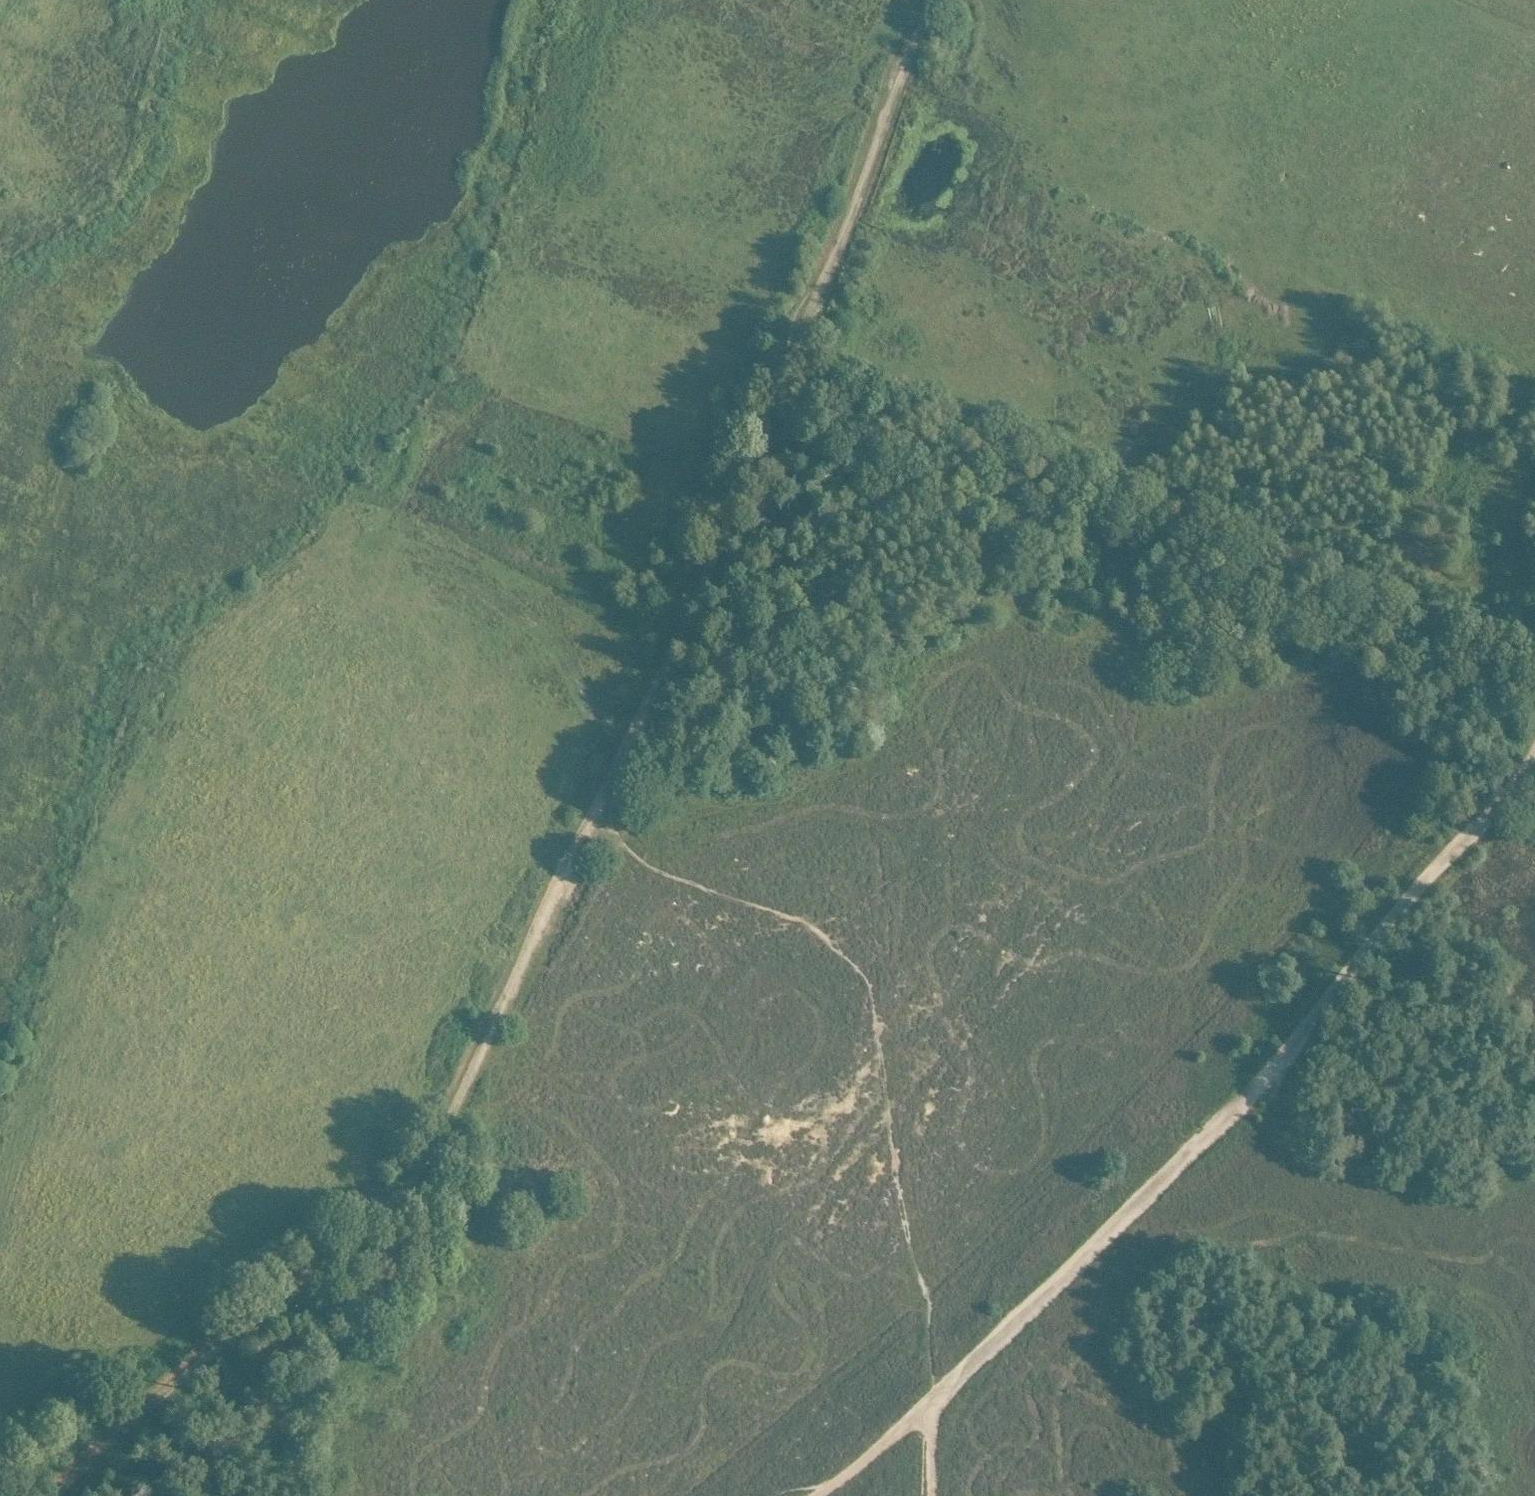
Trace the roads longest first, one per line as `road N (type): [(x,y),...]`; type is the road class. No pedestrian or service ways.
road 1 (track): [(60,1495),(87,1462),(413,1167),(477,1066),(718,544),(932,0)]

